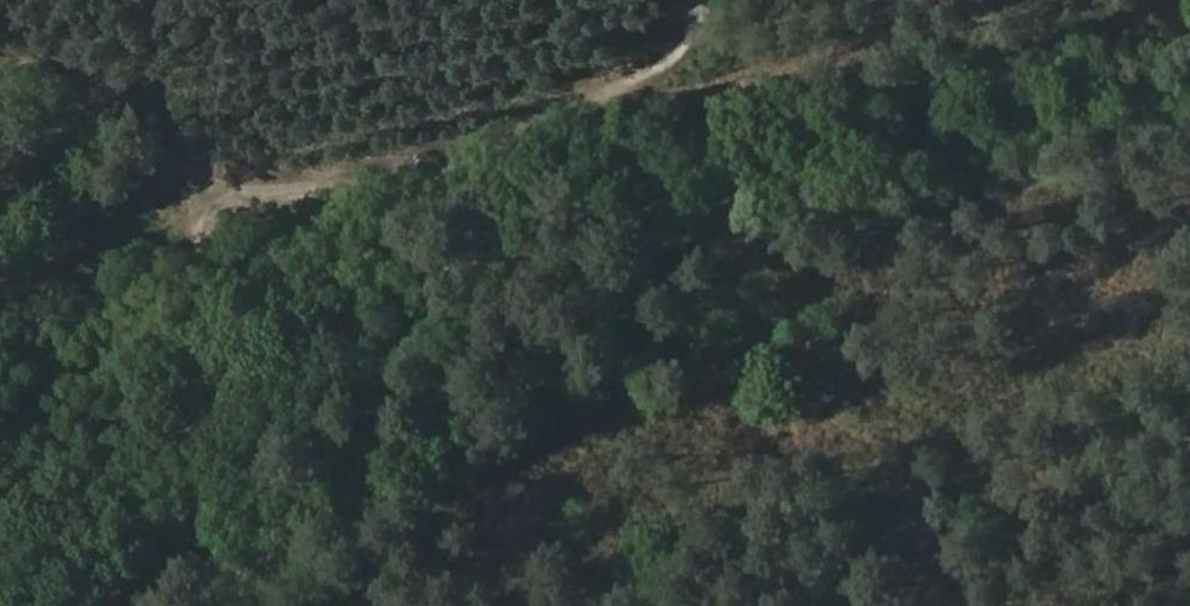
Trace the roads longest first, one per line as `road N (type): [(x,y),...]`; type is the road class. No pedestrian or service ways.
road 1 (track): [(210,605),(235,516),(202,296),(242,200),(609,119),(717,0)]

